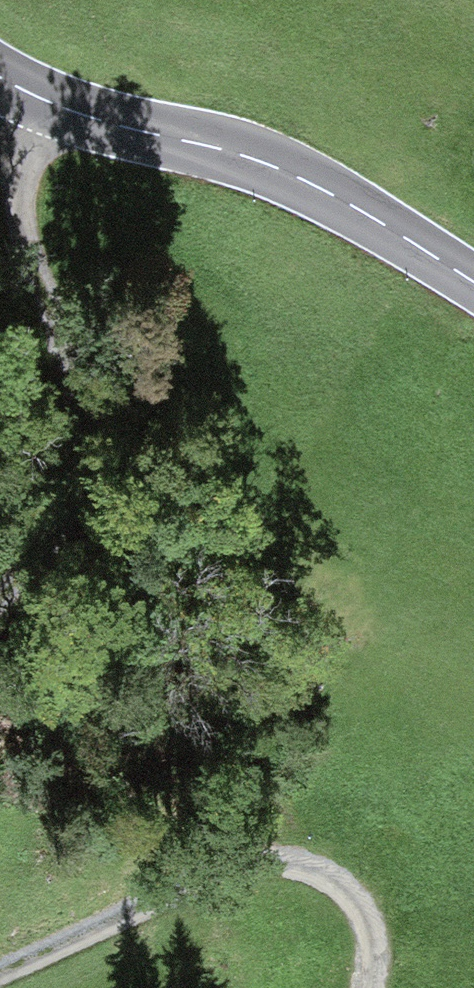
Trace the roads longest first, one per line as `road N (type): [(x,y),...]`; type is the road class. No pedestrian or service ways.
road 1 (track): [(15,86),(36,271),(82,459),(66,521),(0,598)]
road 2 (tertiary): [(0,77),(92,118),(300,177),(473,281)]
road 3 (track): [(0,970),(247,858),(292,863),(341,882),(365,908),(374,944),(368,987)]

